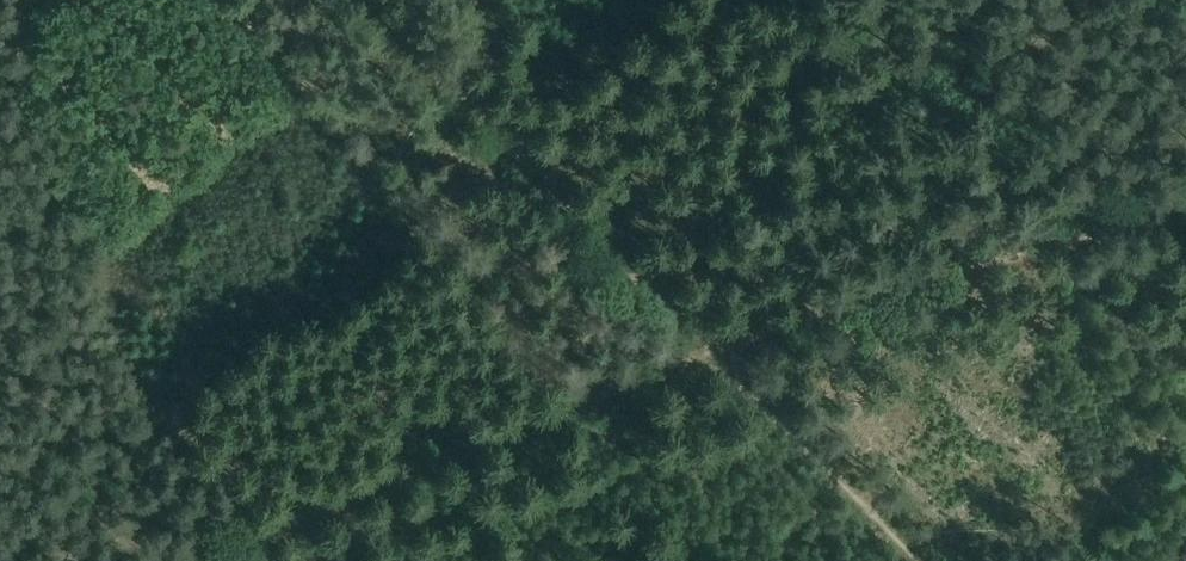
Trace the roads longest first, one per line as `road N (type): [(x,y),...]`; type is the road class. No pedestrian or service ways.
road 1 (track): [(202,560),(573,392),(710,353)]
road 2 (track): [(1185,200),(1043,231),(710,353)]
road 3 (track): [(710,353),(566,213),(377,0)]
road 4 (track): [(710,353),(925,560)]

